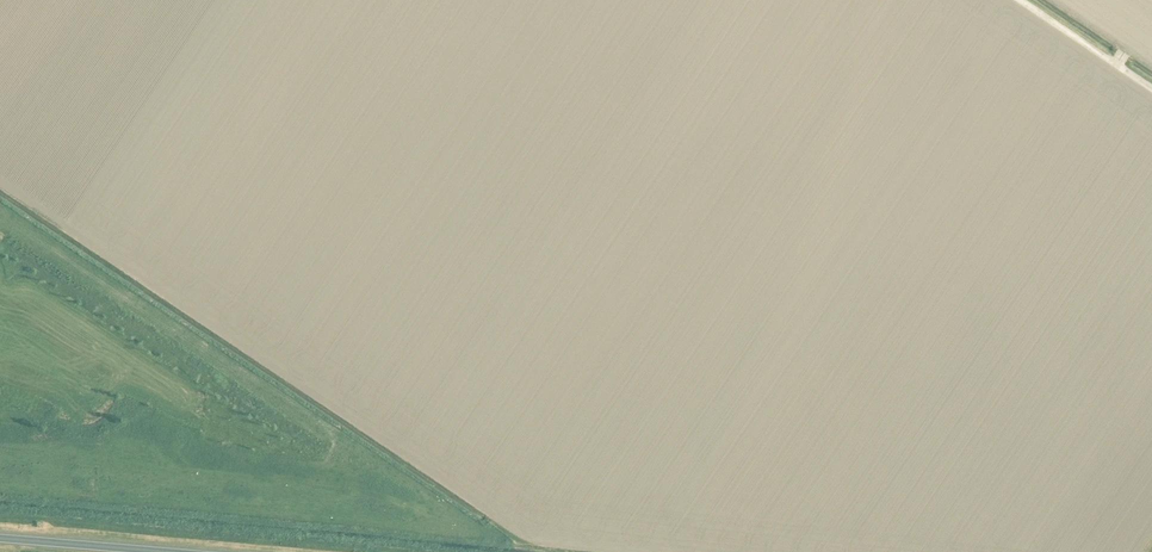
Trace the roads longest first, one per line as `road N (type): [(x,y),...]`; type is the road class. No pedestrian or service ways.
road 1 (track): [(1015,0),(1151,93)]
road 2 (trunk): [(158,551),(0,539)]

